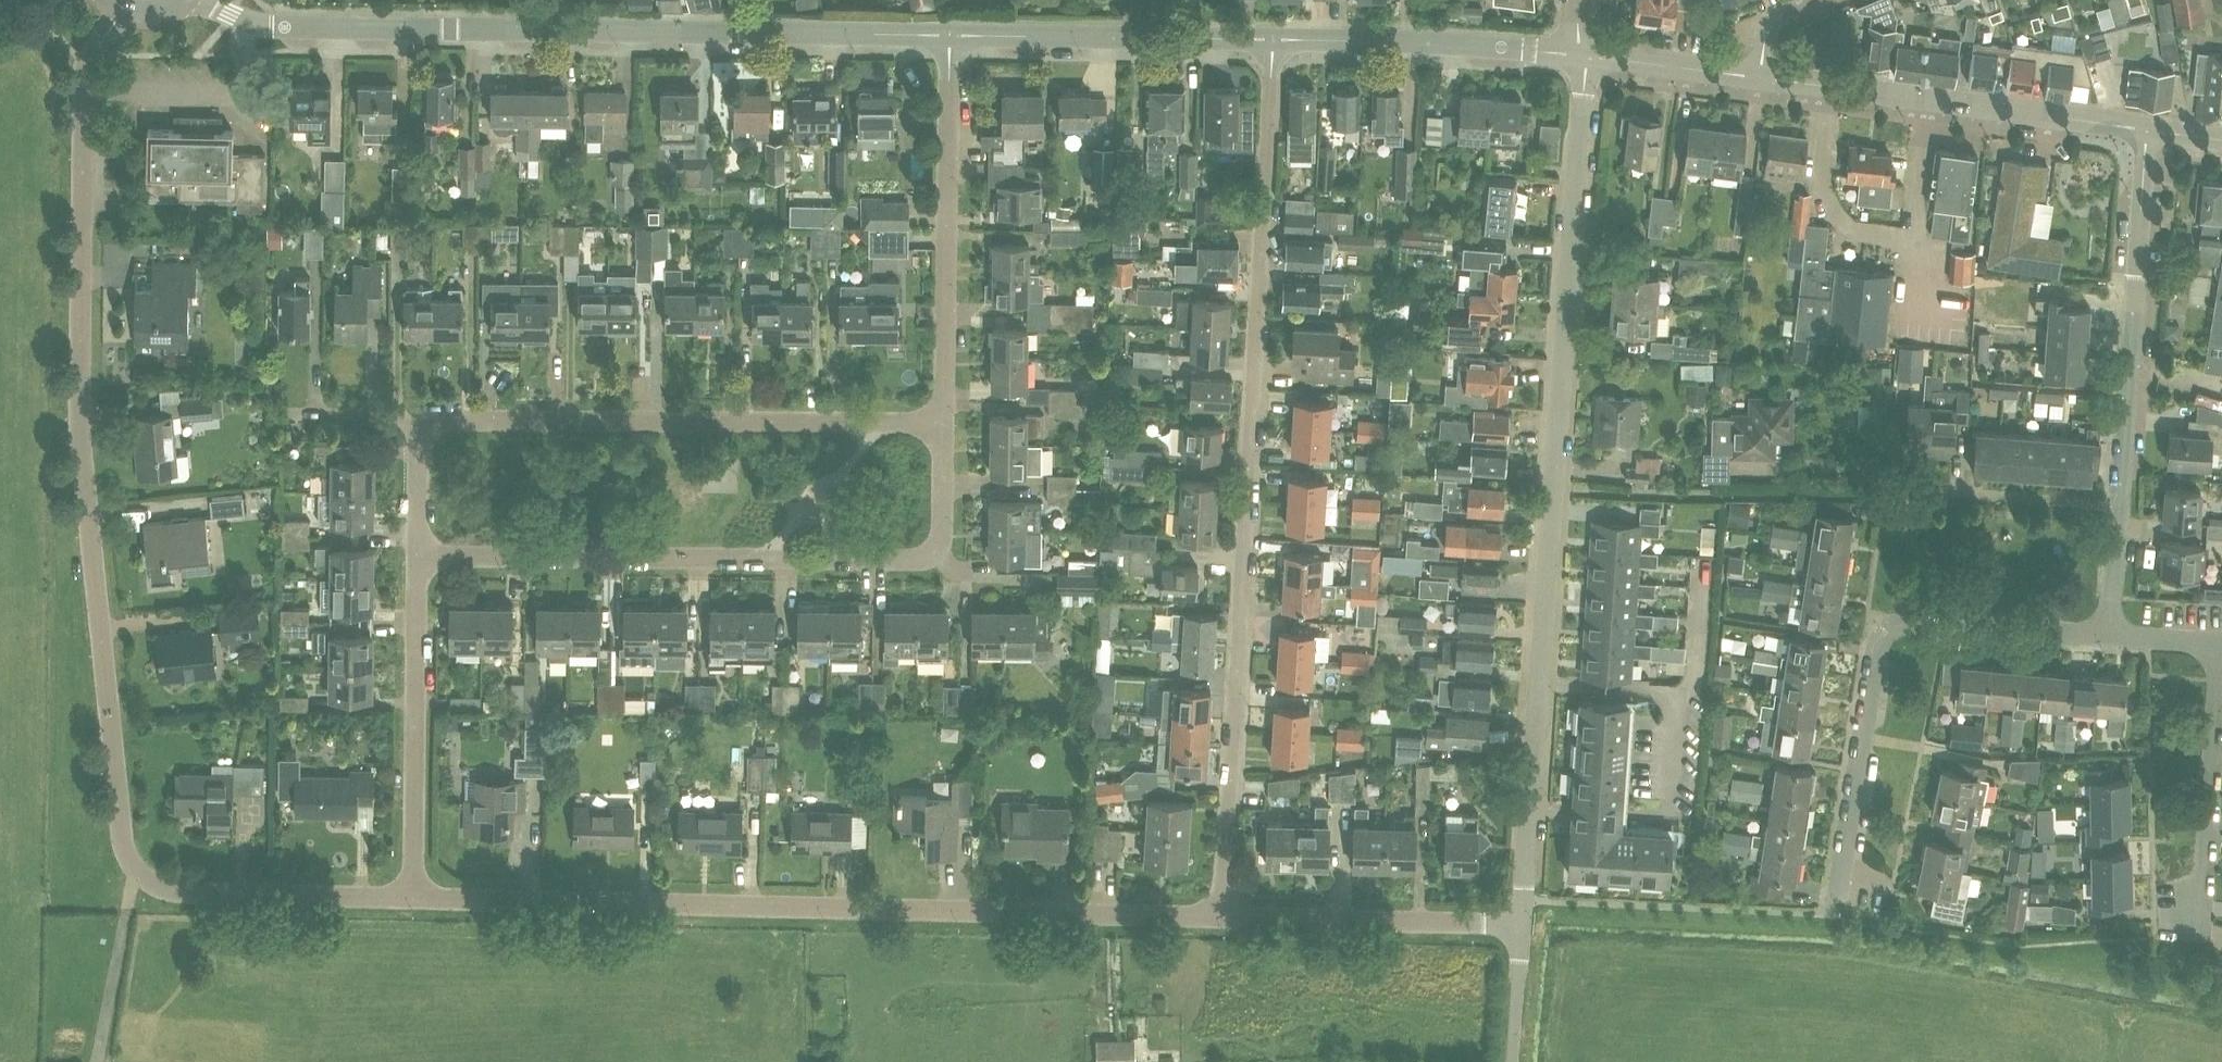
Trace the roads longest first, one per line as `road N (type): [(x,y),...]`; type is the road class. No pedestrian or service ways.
road 1 (residential): [(413,898),(176,895),(145,880),(128,856),(80,426),(82,84),(121,2)]
road 2 (residential): [(1224,917),(1274,41)]
road 3 (residential): [(1524,921),(1585,58)]
road 4 (residential): [(1224,917),(413,898)]
road 5 (tertiary): [(206,0),(279,30),(950,37)]
road 6 (residential): [(418,553),(923,552),(935,542),(941,518),(941,423)]
road 7 (residential): [(421,434),(449,420),(941,423)]
road 8 (residential): [(1830,913),(1887,626),(1906,618),(2110,635)]
road 9 (tertiary): [(1760,78),(2150,131)]
road 10 (residential): [(941,423),(950,37)]
road 11 (residential): [(2120,508),(2150,131)]
road 12 (residential): [(413,898),(418,553)]
road 13 (tertiary): [(950,37),(1274,41)]
road 14 (tertiary): [(1274,41),(1435,41),(1585,58)]
road 15 (residential): [(2221,936),(2194,929),(2221,656)]
road 16 (residential): [(1524,921),(1224,917)]
road 17 (residential): [(2120,508),(1883,494)]
road 18 (tertiary): [(1585,58),(1760,78)]
road 19 (residential): [(286,411),(402,414),(421,434)]
road 20 (unclassified): [(1514,1061),(1524,921)]
road 21 (residential): [(2110,635),(2120,508)]

